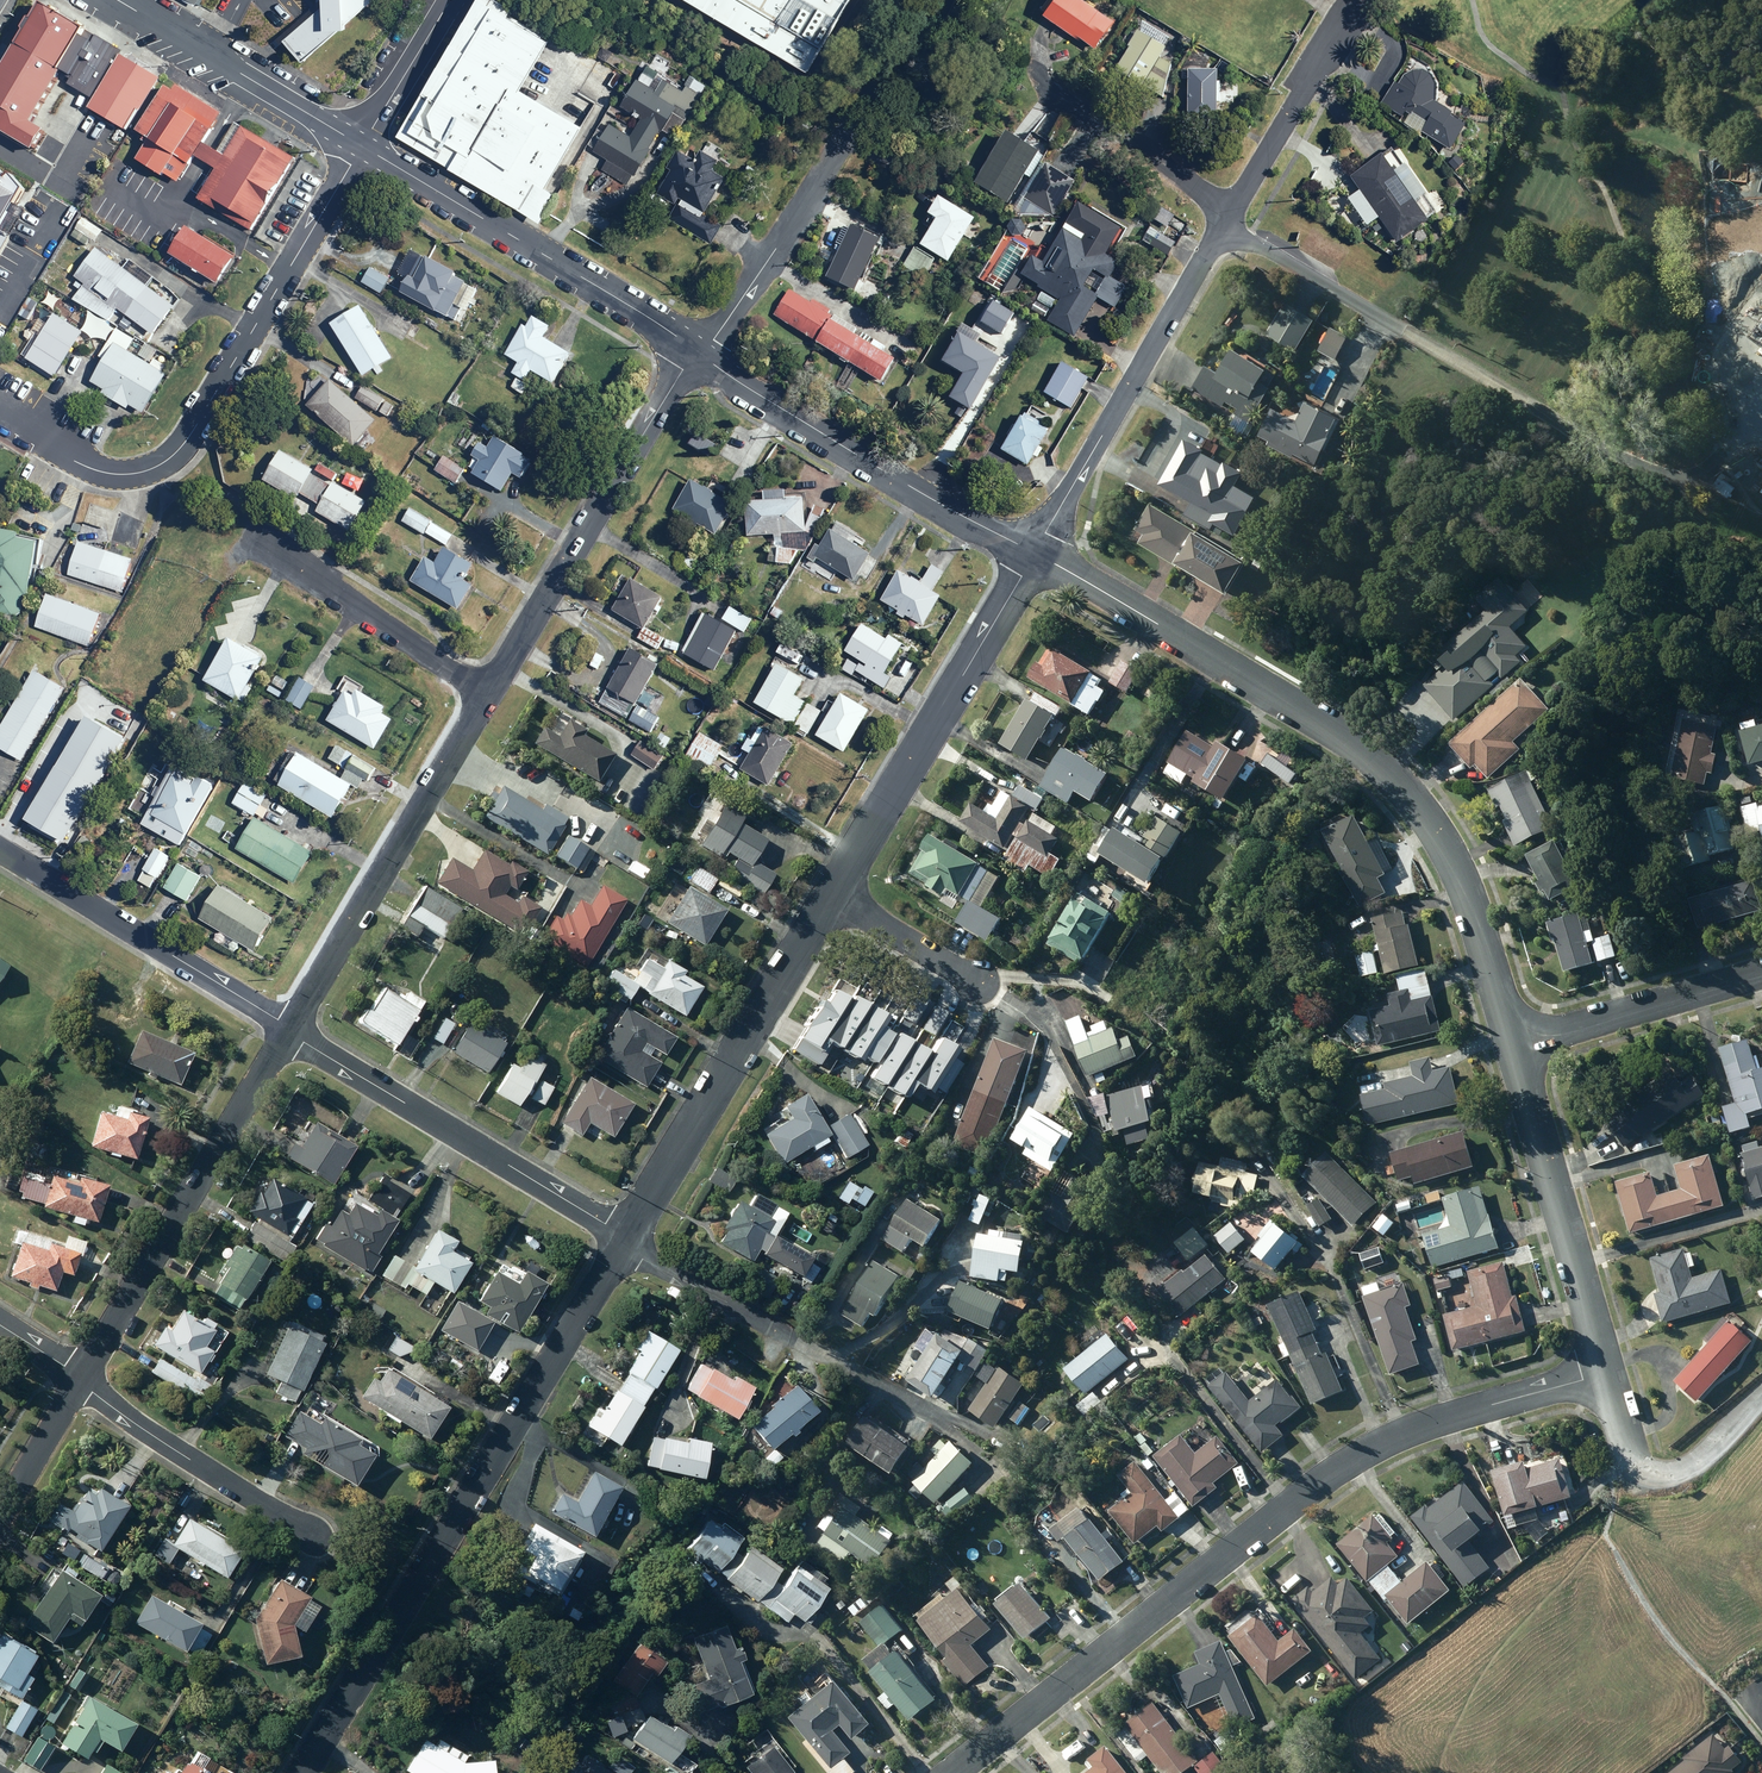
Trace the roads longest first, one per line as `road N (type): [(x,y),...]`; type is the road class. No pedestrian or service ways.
road 1 (residential): [(1603,1370),(1353,1448),(947,1772)]
road 2 (residential): [(1033,552),(1325,715),(1396,782),(1443,844),(1512,1045)]
road 3 (residential): [(620,1235),(301,1772)]
road 4 (residential): [(0,408),(102,472),(139,473),(167,460),(190,436),(361,145)]
road 5 (residential): [(287,1032),(78,1381)]
road 6 (residential): [(1033,552),(827,897)]
road 7 (residential): [(699,354),(486,694)]
road 8 (residential): [(361,145),(699,354)]
road 9 (residential): [(827,897),(620,1235)]
road 10 (residential): [(486,694),(287,1032)]
road 11 (residential): [(287,1032),(620,1235)]
road 12 (residential): [(699,354),(853,452),(1033,552)]
road 13 (residential): [(1229,218),(1033,552)]
road 14 (residential): [(1512,1045),(1603,1370)]
road 15 (residential): [(0,855),(287,1032)]
road 16 (residential): [(116,0),(361,145)]
road 17 (residential): [(308,1533),(78,1381)]
road 18 (residential): [(257,543),(486,694)]
road 19 (track): [(1642,475),(1416,339)]
road 20 (residential): [(620,1235),(845,1370)]
road 21 (residential): [(1512,1045),(1761,974)]
road 22 (residential): [(1019,85),(1209,194),(1229,218)]
road 23 (residential): [(832,153),(699,354)]
road 24 (residential): [(1345,21),(1229,218)]
road 25 (residential): [(1229,218),(1248,241),(1416,339)]
road 26 (residential): [(827,897),(977,985)]
road 27 (residential): [(361,145),(451,0)]
road 28 (residential): [(78,1381),(0,1514)]

